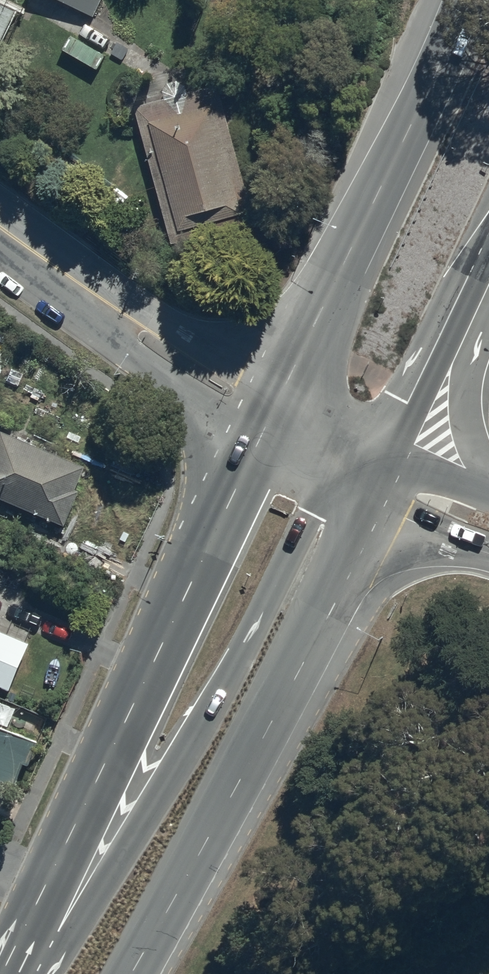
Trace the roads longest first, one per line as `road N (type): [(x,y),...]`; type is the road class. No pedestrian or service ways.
road 1 (secondary): [(0,957),(271,411)]
road 2 (secondary): [(395,486),(123,973)]
road 3 (motorway): [(271,411),(467,0)]
road 4 (unclassified): [(271,411),(0,223)]
road 5 (motorway): [(488,285),(395,486)]
road 6 (secondary): [(271,411),(395,486)]

